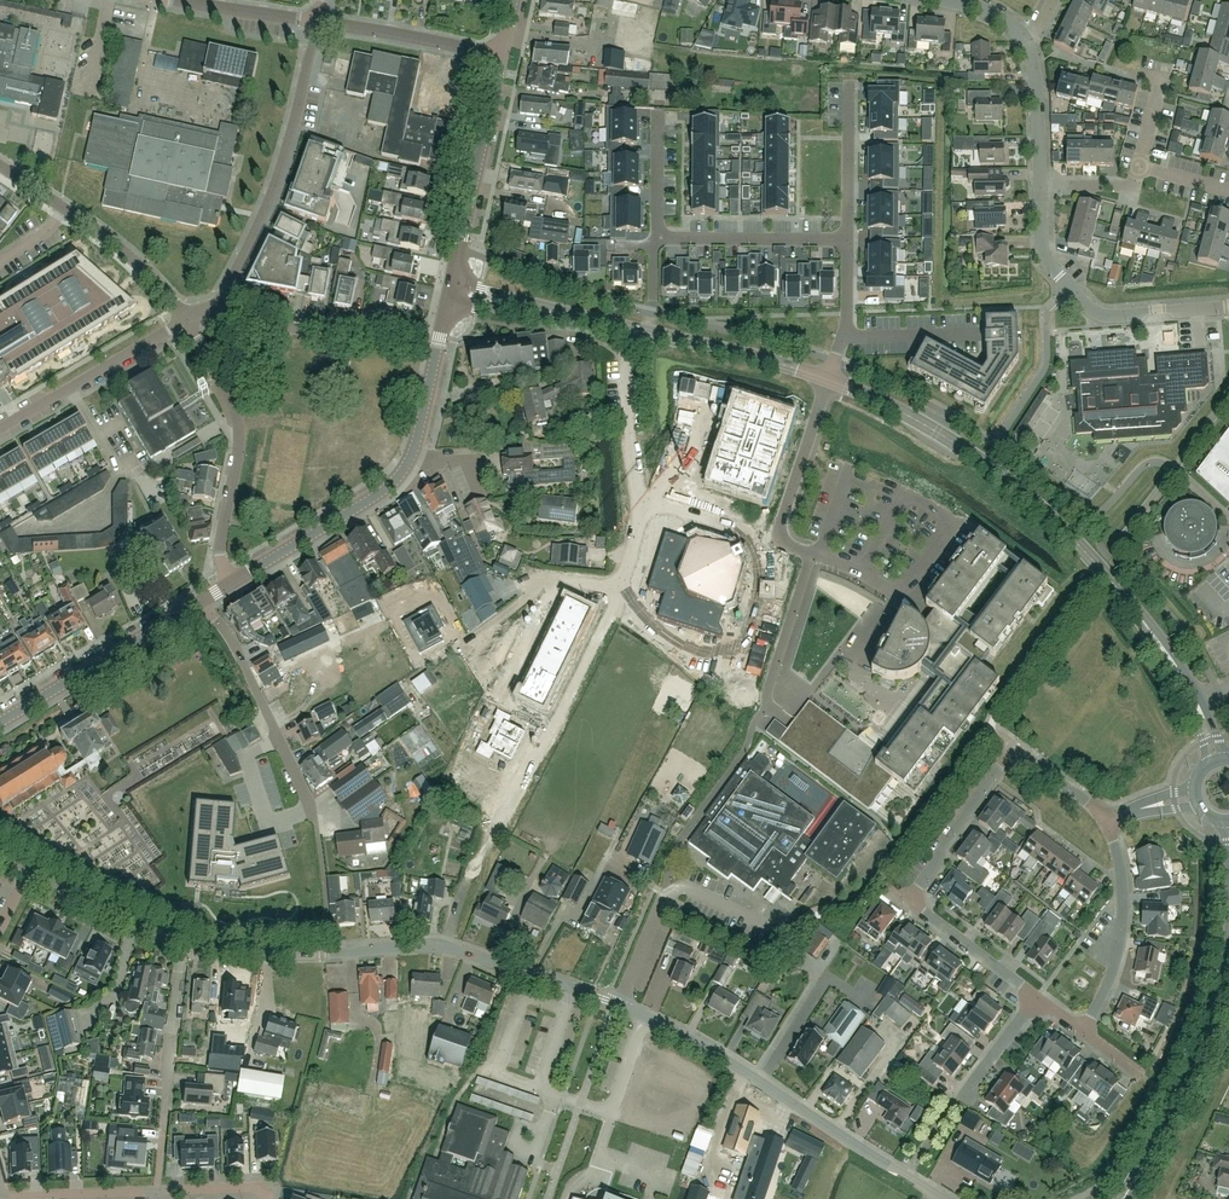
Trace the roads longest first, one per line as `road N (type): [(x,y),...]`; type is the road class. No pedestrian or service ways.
road 1 (residential): [(943,1198),(684,1037),(613,1003),(464,952),(431,944),(314,954),(181,946)]
road 2 (residential): [(497,827),(547,725),(503,704),(558,589),(619,578),(633,497)]
road 3 (tertiary): [(1139,618),(1070,537),(997,473),(932,429),(827,379)]
road 4 (tertiary): [(232,582),(399,475),(416,440),(447,300)]
road 5 (residential): [(906,899),(1014,745),(1106,822)]
road 6 (residential): [(212,308),(274,192),(316,22)]
road 7 (residential): [(1228,306),(1092,311),(1045,264),(1039,187)]
road 8 (residential): [(232,582),(219,552),(238,428),(184,321)]
road 9 (residential): [(156,1191),(181,946)]
road 10 (tertiary): [(1126,1192),(1190,1076),(1224,980)]
road 11 (tertiary): [(0,721),(201,601)]
road 12 (residential): [(310,806),(231,639),(201,601)]
road 13 (tertiary): [(451,283),(501,56)]
road 14 (residential): [(1080,1030),(1103,994),(1123,922),(1106,822)]
road 15 (residential): [(0,431),(184,321)]
road 16 (tertiary): [(827,379),(642,331)]
road 17 (residential): [(656,238),(847,240)]
road 18 (residential): [(501,56),(316,22)]
road 19 (residential): [(790,724),(765,697),(810,553)]
road 20 (residential): [(181,946),(28,869)]
road 21 (residential): [(774,541),(827,379)]
road 22 (residential): [(633,497),(625,364),(642,331)]
road 23 (residential): [(184,321),(112,240),(63,205)]
road 24 (tertiary): [(1228,759),(1181,663),(1139,618)]
road 25 (residential): [(1037,997),(906,899)]
road 26 (tertiary): [(1139,618),(1195,723),(1205,766)]
road 27 (tertiary): [(1219,820),(1228,867),(1224,980)]
road 28 (residential): [(847,240),(849,81)]
road 29 (residential): [(156,1191),(0,1197)]
road 30 (residential): [(358,332),(232,322),(212,308)]
road 31 (residential): [(633,497),(774,541)]
road 32 (residential): [(1039,187),(1036,86),(1025,43)]
road 33 (residential): [(841,337),(979,333)]
road 34 (residential): [(316,22),(181,0)]
road 35 (residential): [(927,618),(861,573),(810,553)]
road 36 (residential): [(657,111),(656,238)]
road 37 (residential): [(963,1097),(1037,997)]
road 38 (residential): [(1139,166),(1160,82),(1126,74)]

